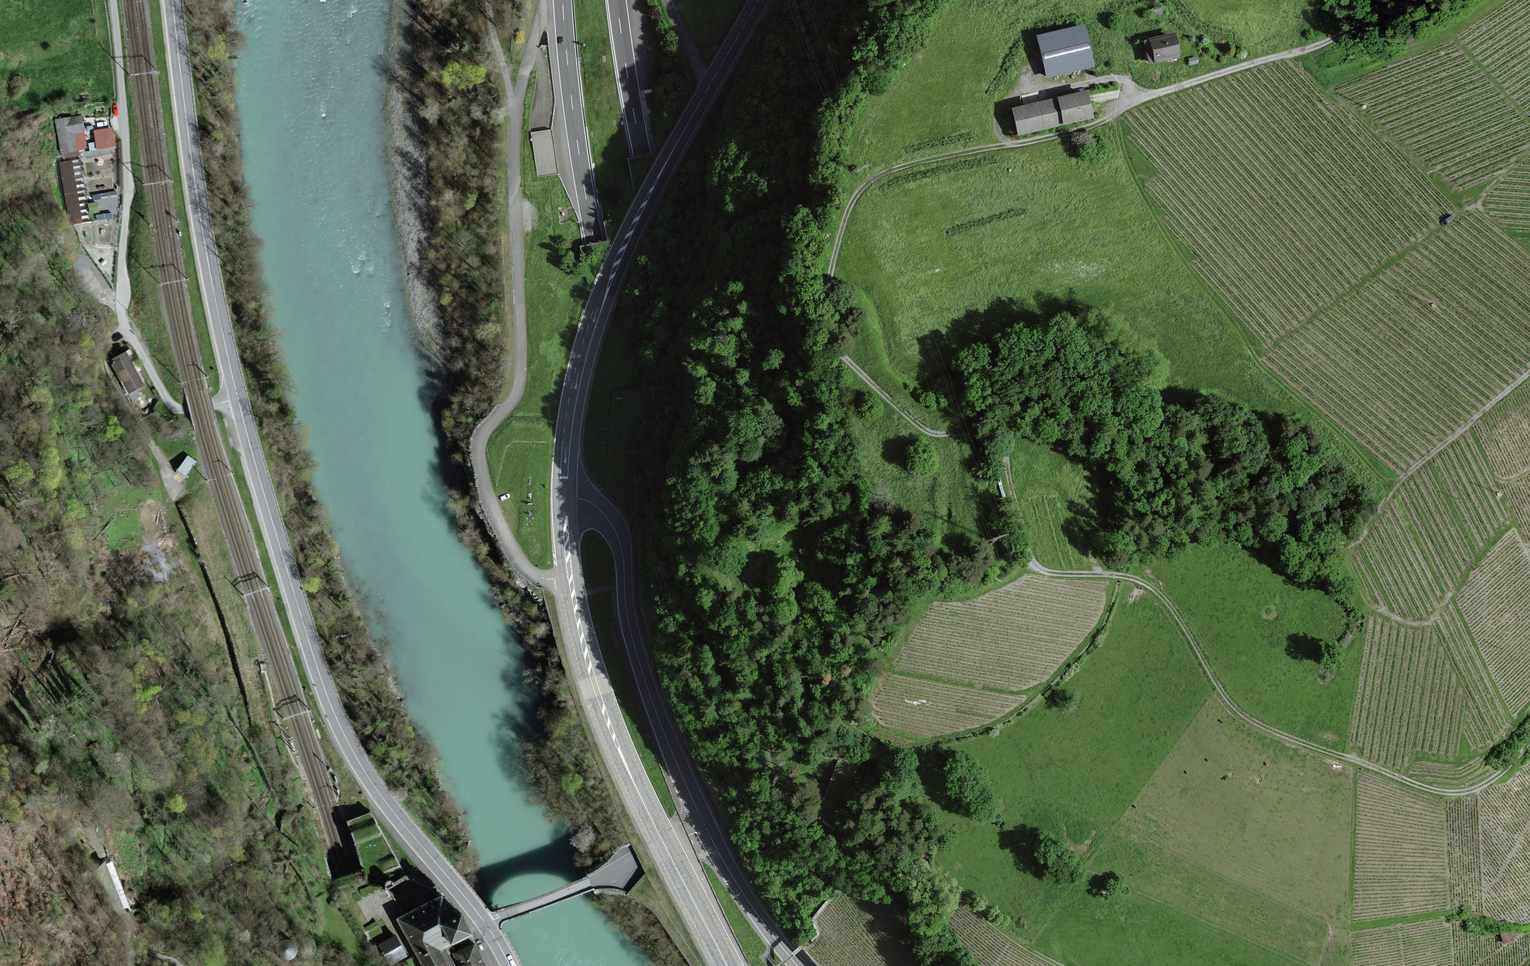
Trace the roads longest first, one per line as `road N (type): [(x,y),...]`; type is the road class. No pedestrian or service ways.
road 1 (motorway): [(935,965),(710,422),(657,234),(617,0)]
road 2 (motorway): [(562,0),(594,241),(645,445),(863,965)]
road 3 (track): [(1376,0),(1323,43),(1144,98),(1074,129),(905,163),(852,193),(825,276),(830,348),(930,432),(982,418),(1000,424)]
road 4 (track): [(1000,424),(1031,565),(1126,576),(1150,586),(1221,691),(1252,719),(1445,792),(1497,777),(1529,746)]
road 5 (secondary): [(238,398),(316,666),(352,750),(485,924)]
road 6 (primary): [(758,0),(615,269),(575,390),(564,497)]
road 7 (primary): [(564,497),(573,595),(597,690),(727,965)]
road 8 (unclassified): [(113,0),(128,181),(125,321),(174,406),(190,411),(238,398)]
road 9 (track): [(148,925),(21,658),(9,476)]
road 10 (secondary): [(173,0),(205,244),(238,398)]
road 11 (tertiary): [(564,497),(598,507),(618,535),(638,656),(706,824)]
road 12 (track): [(68,757),(98,771),(130,770),(142,819),(150,817),(161,849),(169,821),(181,875),(250,942)]
road 13 (track): [(1512,521),(1433,619),(1412,625),(1360,590),(1348,562),(1353,545)]
road 14 (track): [(1353,545),(1409,473),(1529,377)]
road 15 (tertiary): [(706,824),(589,883),(485,924)]
road 16 (track): [(925,860),(984,919),(1059,965)]
road 17 (tertiary): [(706,824),(738,884),(798,965)]

